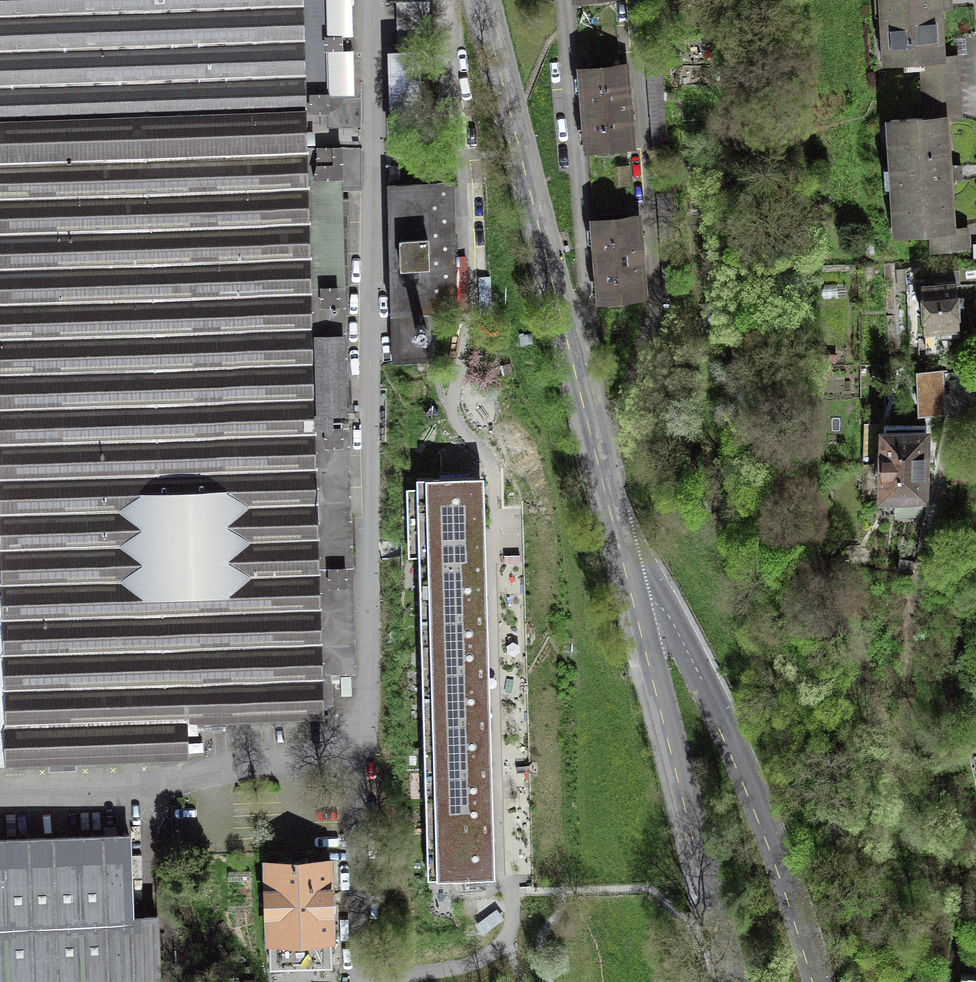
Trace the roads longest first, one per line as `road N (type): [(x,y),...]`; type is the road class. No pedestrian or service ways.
road 1 (tertiary): [(488,0),(630,577)]
road 2 (tertiary): [(630,577),(676,630),(724,725),(819,981)]
road 3 (tertiary): [(630,577),(734,981)]
road 4 (track): [(921,569),(903,858)]

